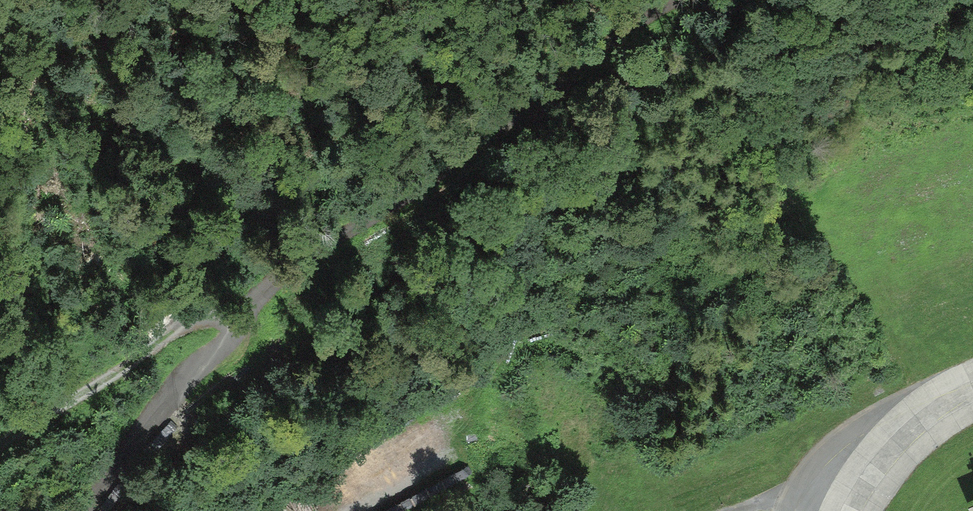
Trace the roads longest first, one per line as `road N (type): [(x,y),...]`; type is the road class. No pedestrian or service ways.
road 1 (track): [(229,321),(334,237),(686,0)]
road 2 (track): [(0,439),(184,320),(211,314),(229,321),(228,342),(185,378),(82,510)]
road 3 (track): [(728,510),(854,484)]

